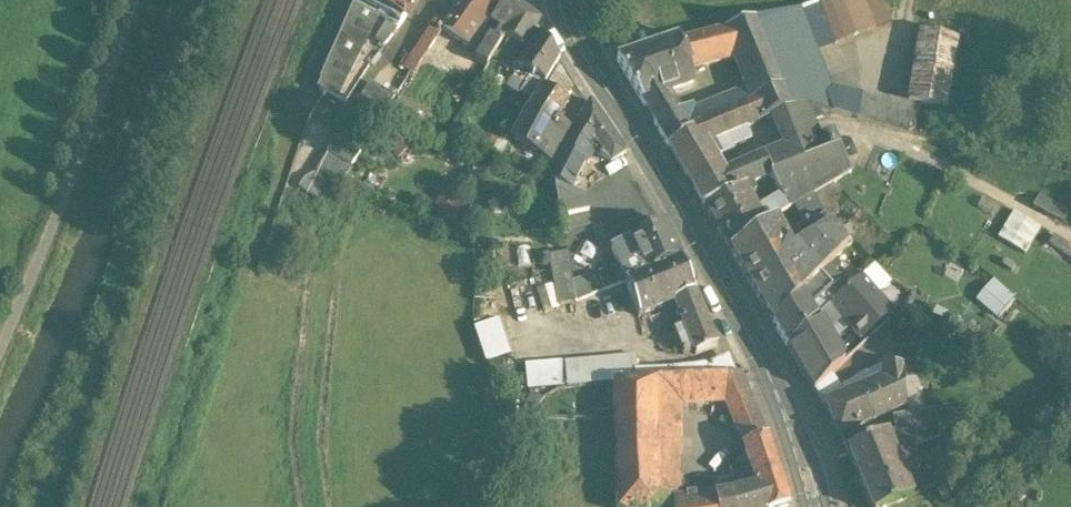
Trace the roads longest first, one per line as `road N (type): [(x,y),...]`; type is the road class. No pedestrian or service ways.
road 1 (secondary): [(814,506),(796,434),(754,340),(562,0)]
road 2 (track): [(131,0),(0,342)]

